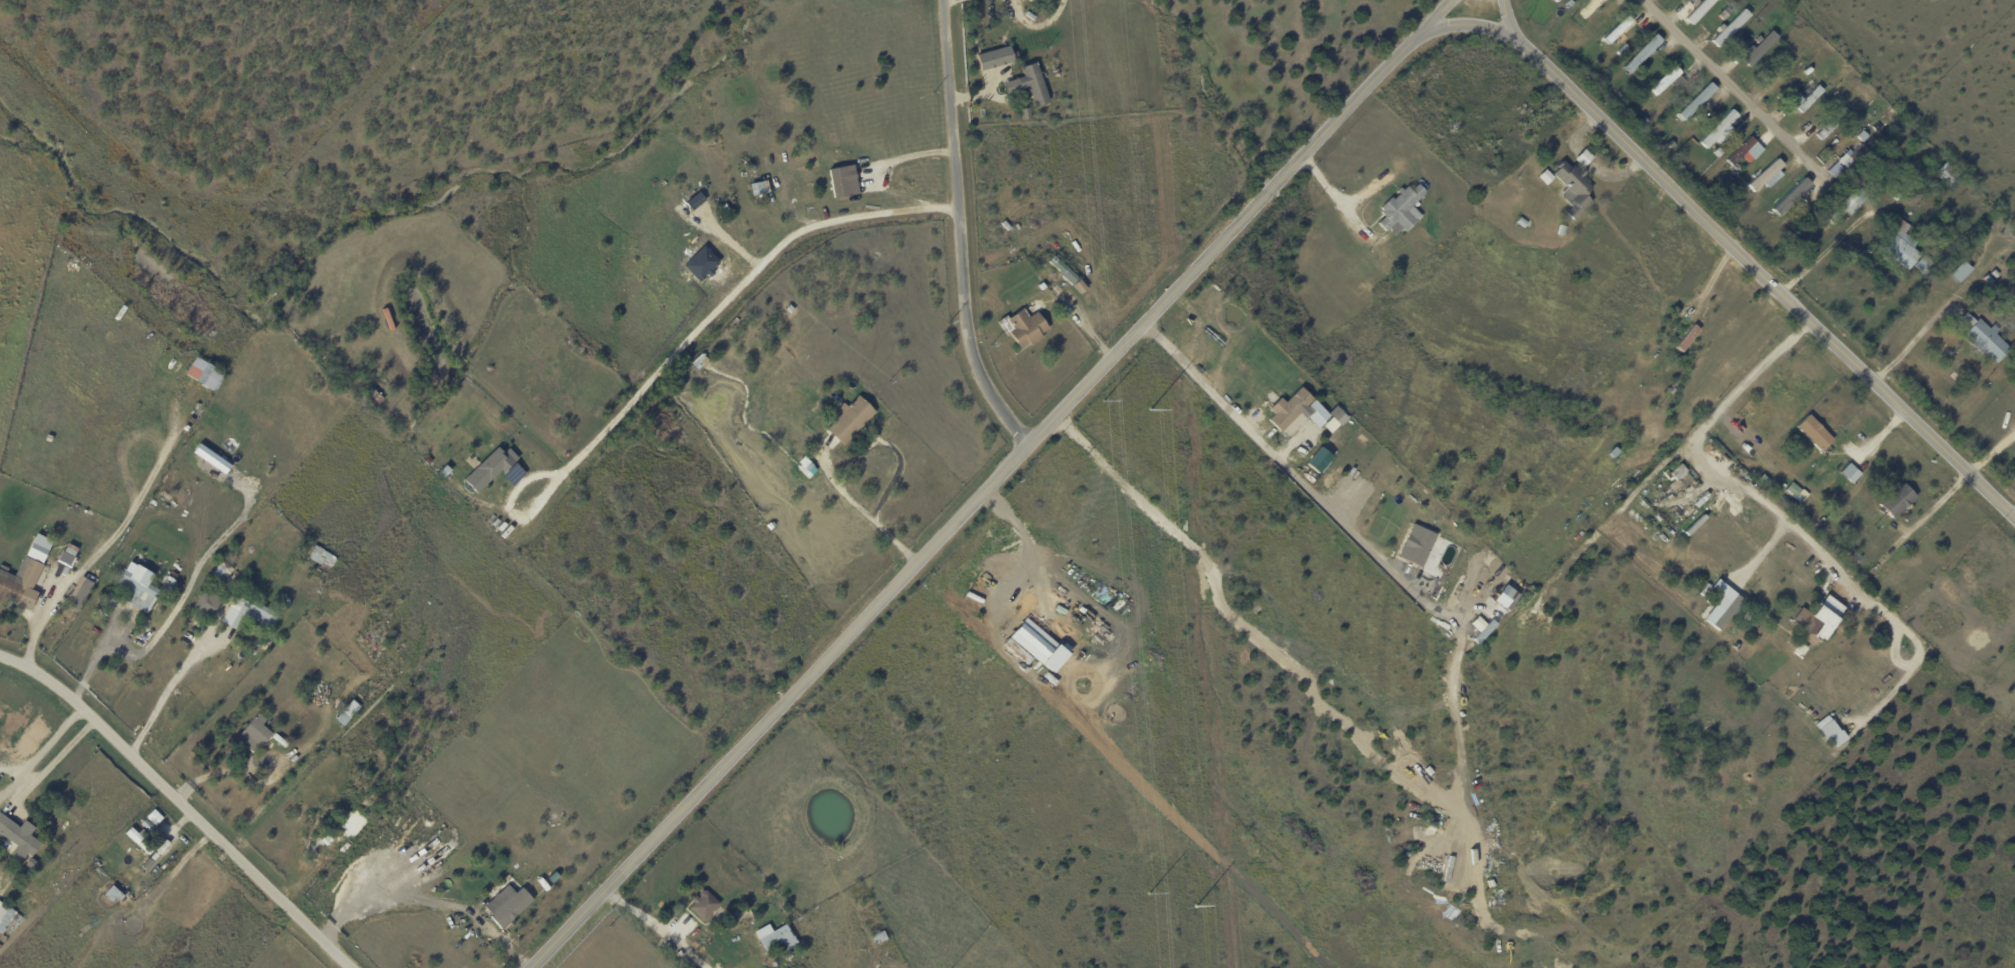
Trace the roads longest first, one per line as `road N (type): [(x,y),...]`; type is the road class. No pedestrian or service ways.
road 1 (residential): [(535,967),(1028,442),(1278,194),(1409,44)]
road 2 (residential): [(1409,44),(1466,24),(1514,38),(2014,517)]
road 3 (residential): [(957,208),(805,223),(572,460)]
road 4 (residential): [(352,967),(56,684),(0,656)]
road 5 (residential): [(1028,442),(972,365),(962,321),(942,0)]

